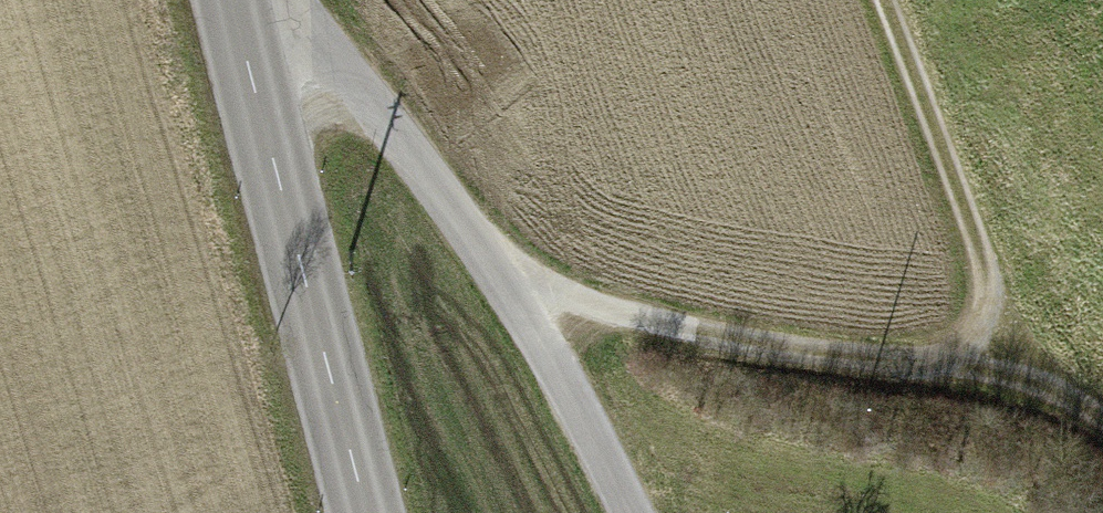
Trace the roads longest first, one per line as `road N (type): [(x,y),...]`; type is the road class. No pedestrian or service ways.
road 1 (unclassified): [(622,512),(507,282),(355,80),(290,29),(232,19)]
road 2 (secondary): [(232,19),(366,512)]
road 3 (track): [(997,390),(507,282)]
road 4 (track): [(997,390),(986,286),(888,0)]

